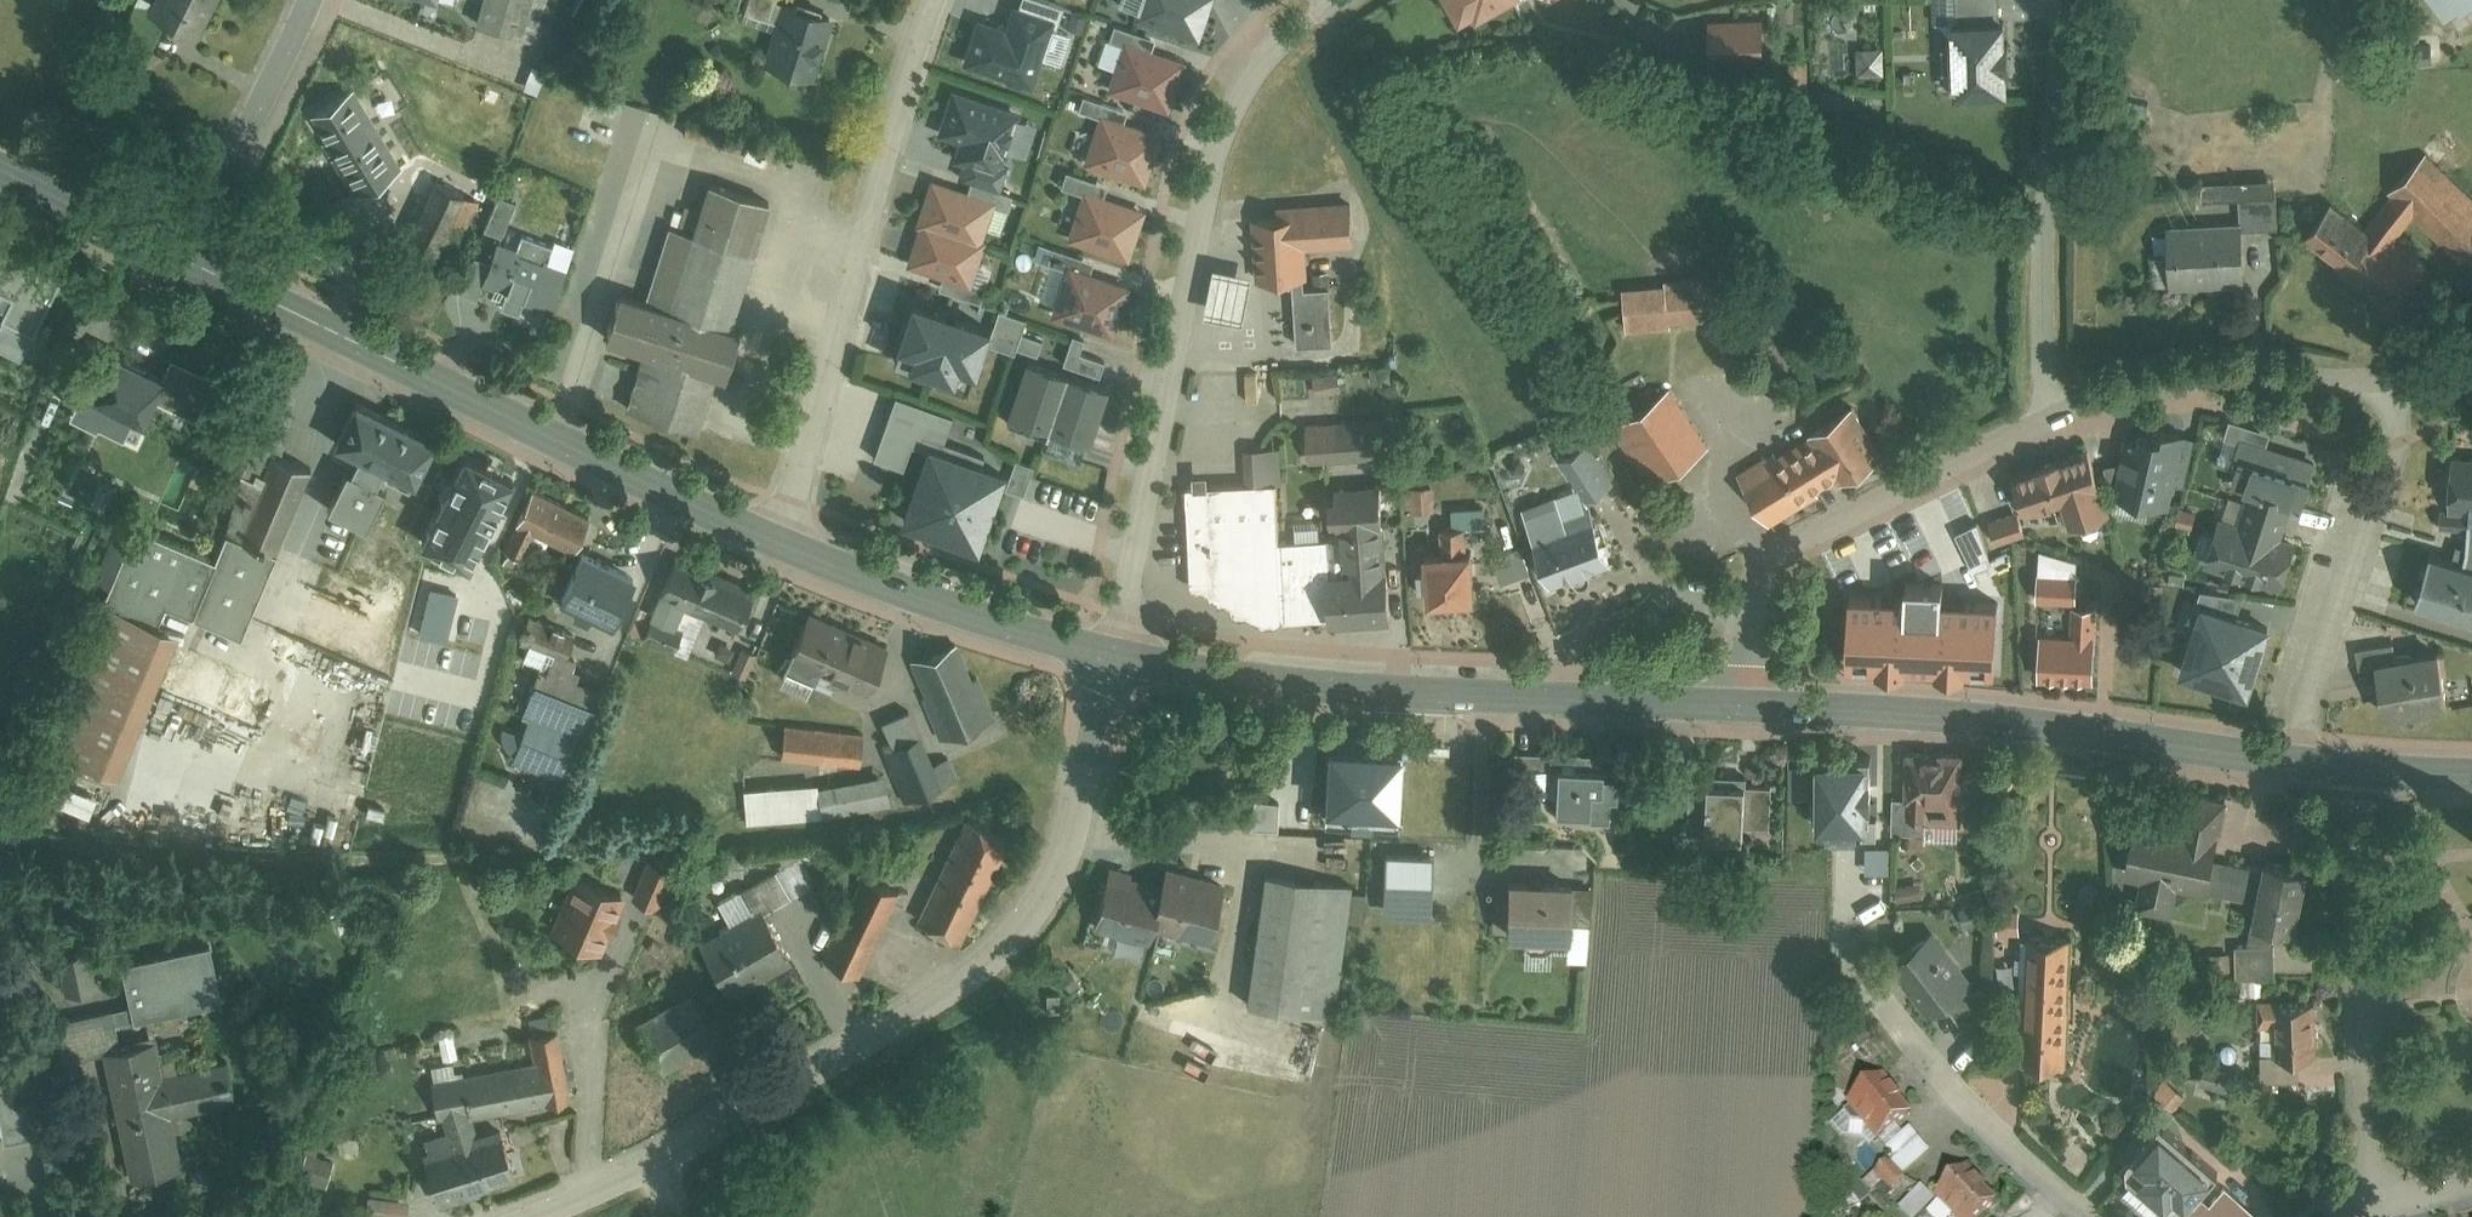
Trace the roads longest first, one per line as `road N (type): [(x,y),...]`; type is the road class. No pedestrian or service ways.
road 1 (residential): [(1105,664),(1061,864),(940,1021),(530,1216)]
road 2 (residential): [(1341,0),(1268,63),(1233,120),(1206,204),(1105,664)]
road 3 (primary): [(778,547),(180,260)]
road 4 (primary): [(1748,707),(1377,693),(1105,664)]
road 5 (residential): [(778,547),(883,164),(941,0)]
road 6 (primary): [(2295,763),(2016,723),(1748,707)]
road 7 (residential): [(2047,424),(1801,536),(1770,564),(1758,590),(1748,707)]
road 8 (residential): [(2365,1215),(2366,769)]
road 9 (residential): [(2063,0),(2043,236),(2047,424)]
road 10 (residential): [(2295,763),(2388,444),(2391,384)]
road 11 (residential): [(2391,384),(2201,377),(2047,424)]
road 12 (primary): [(1105,664),(778,547)]
road 13 (unclassified): [(307,0),(180,260)]
road 14 (residential): [(1903,1026),(1957,1092),(2084,1216)]
road 15 (primary): [(180,260),(0,171)]

